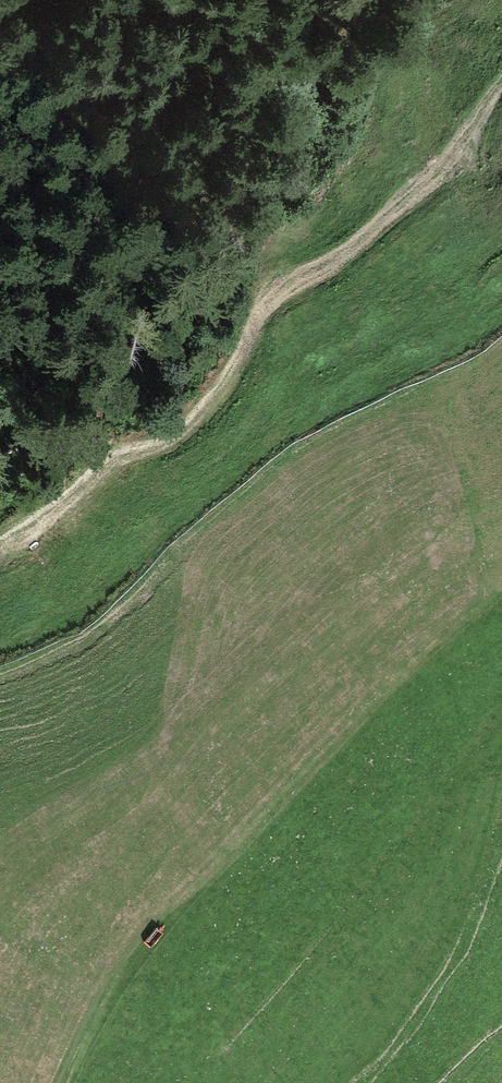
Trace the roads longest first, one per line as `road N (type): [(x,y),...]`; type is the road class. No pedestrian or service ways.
road 1 (track): [(0,542),(80,474),(171,436),(195,417),(277,292),(361,241),(416,193),(501,88)]
road 2 (track): [(66,1082),(96,1010),(135,955),(409,672),(501,596)]
road 3 (track): [(287,456),(97,628),(0,674)]

